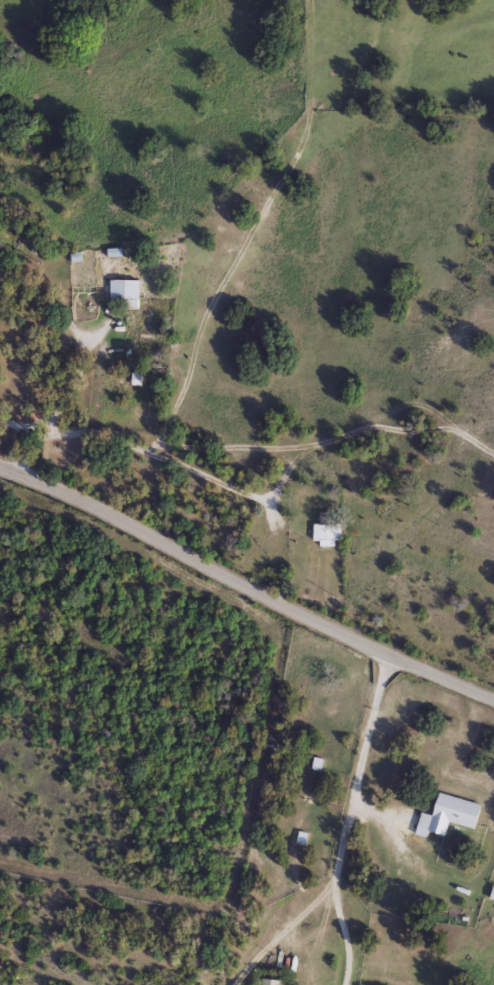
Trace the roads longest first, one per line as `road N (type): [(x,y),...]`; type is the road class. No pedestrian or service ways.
road 1 (tertiary): [(493,700),(386,658),(0,466)]
road 2 (residential): [(39,432),(103,432),(148,451),(178,404),(221,291),(305,151),(314,111)]
road 3 (residential): [(347,984),(342,840),(386,658)]
road 4 (residential): [(284,607),(290,558),(274,500),(304,448)]
road 5 (residential): [(230,984),(340,868)]
road 6 (residential): [(148,451),(304,448)]
road 7 (residential): [(274,514),(261,498),(148,451)]

